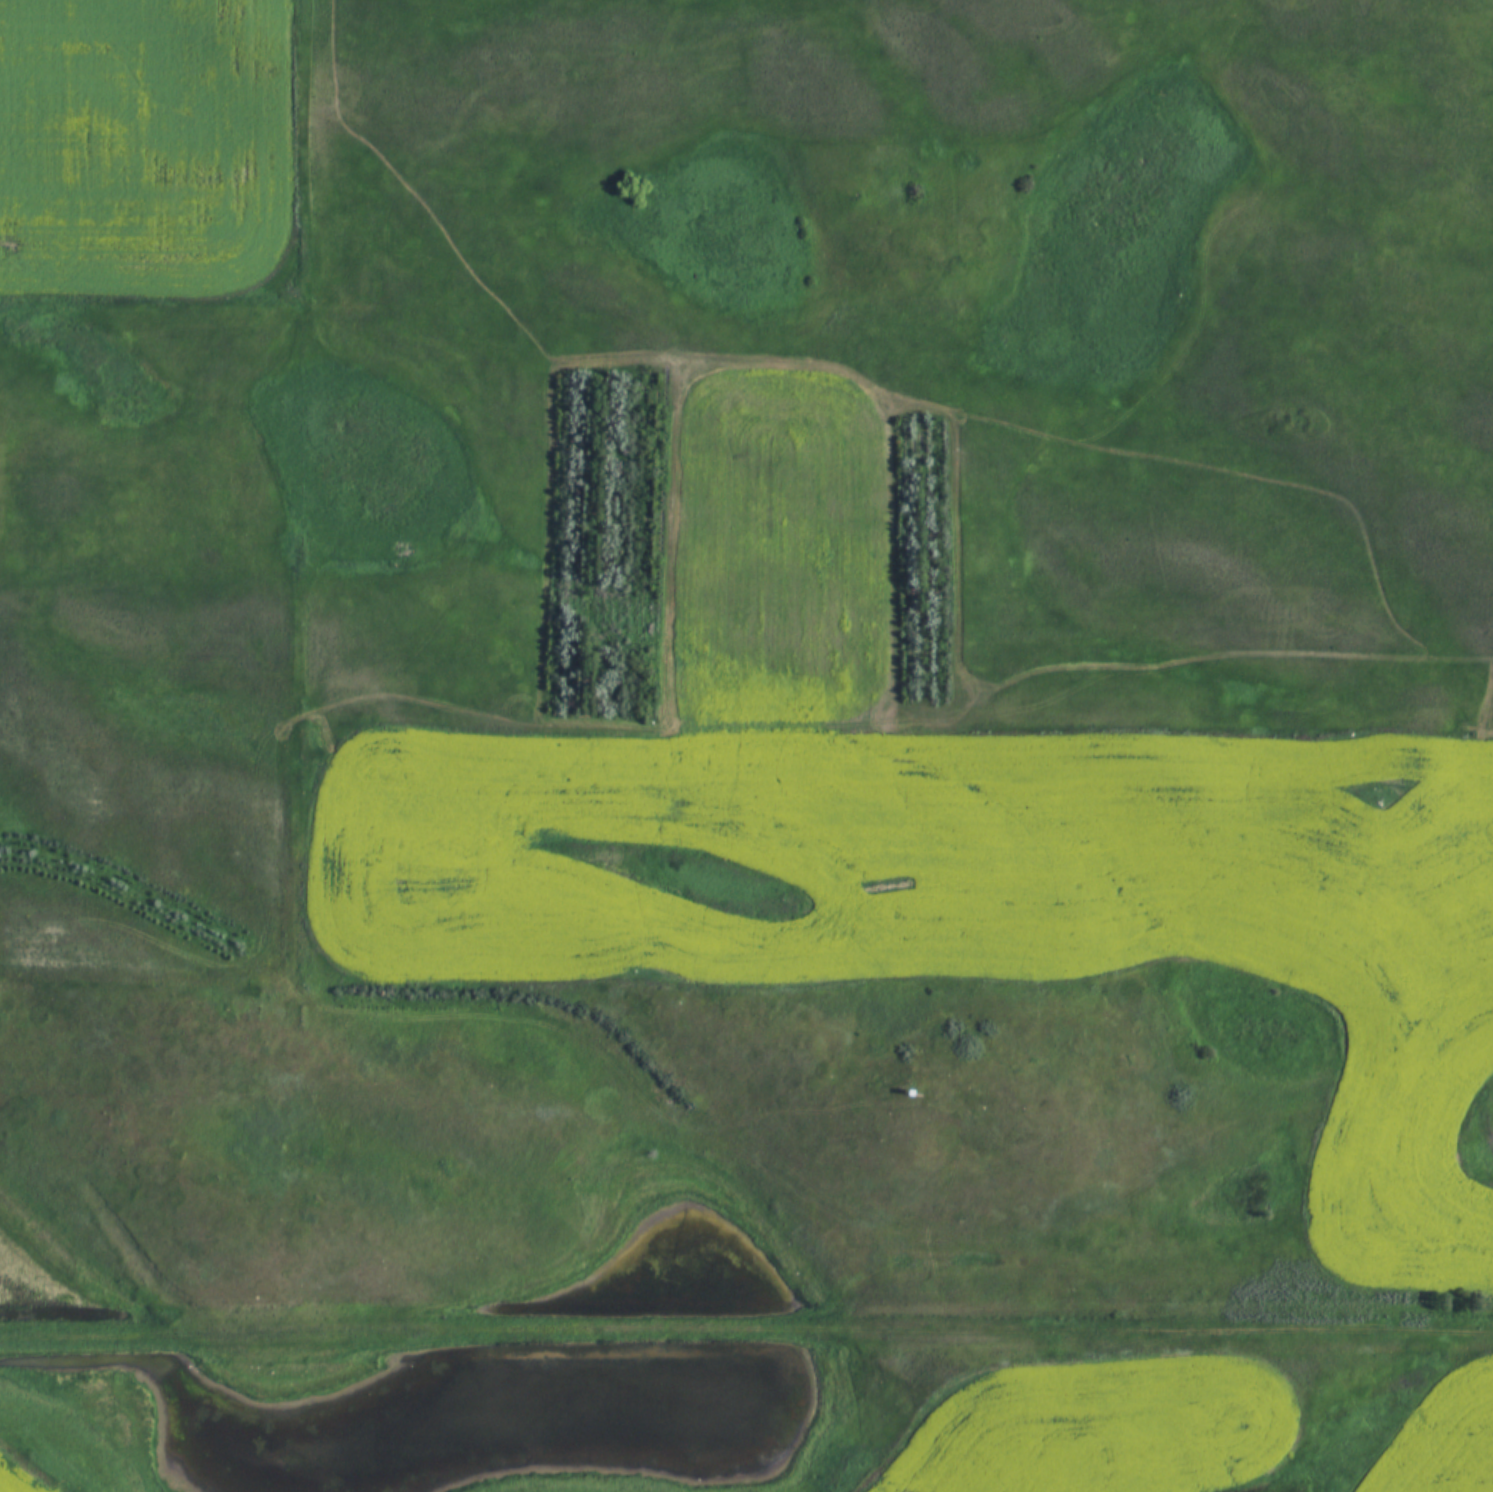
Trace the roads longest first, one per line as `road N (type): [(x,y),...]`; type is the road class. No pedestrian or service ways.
road 1 (track): [(1492,1335),(672,1328),(0,1337)]

